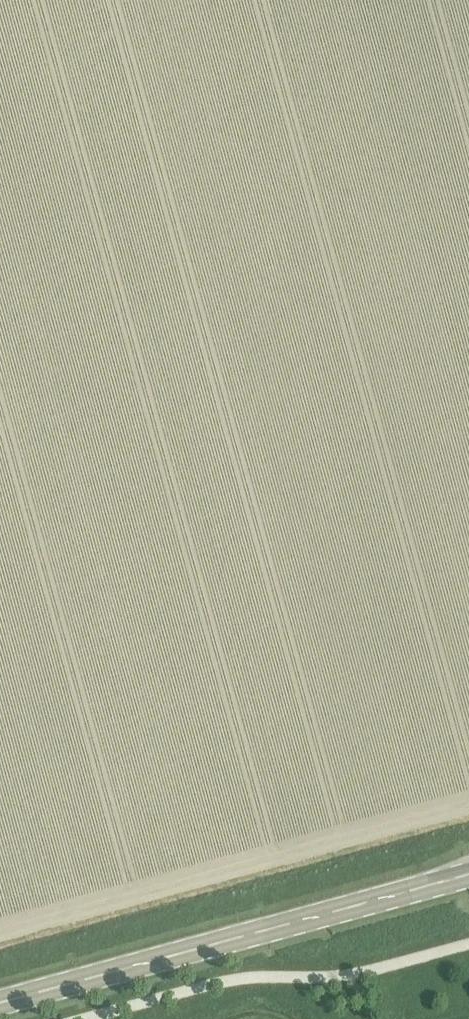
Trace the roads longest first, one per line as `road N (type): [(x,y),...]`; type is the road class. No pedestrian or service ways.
road 1 (secondary): [(0,1001),(468,872)]

